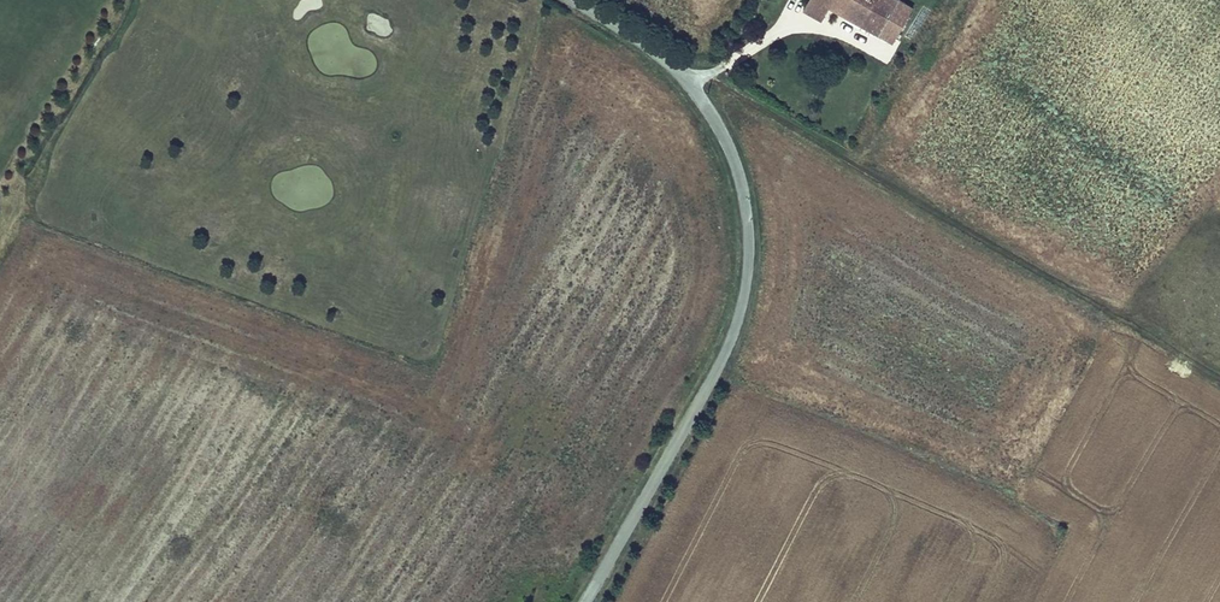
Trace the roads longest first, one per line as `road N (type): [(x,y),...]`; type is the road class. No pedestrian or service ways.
road 1 (unclassified): [(585,601),(719,366),(741,307),(750,241),(730,148),(689,81),(570,0)]
road 2 (track): [(1219,379),(711,84),(689,81)]

